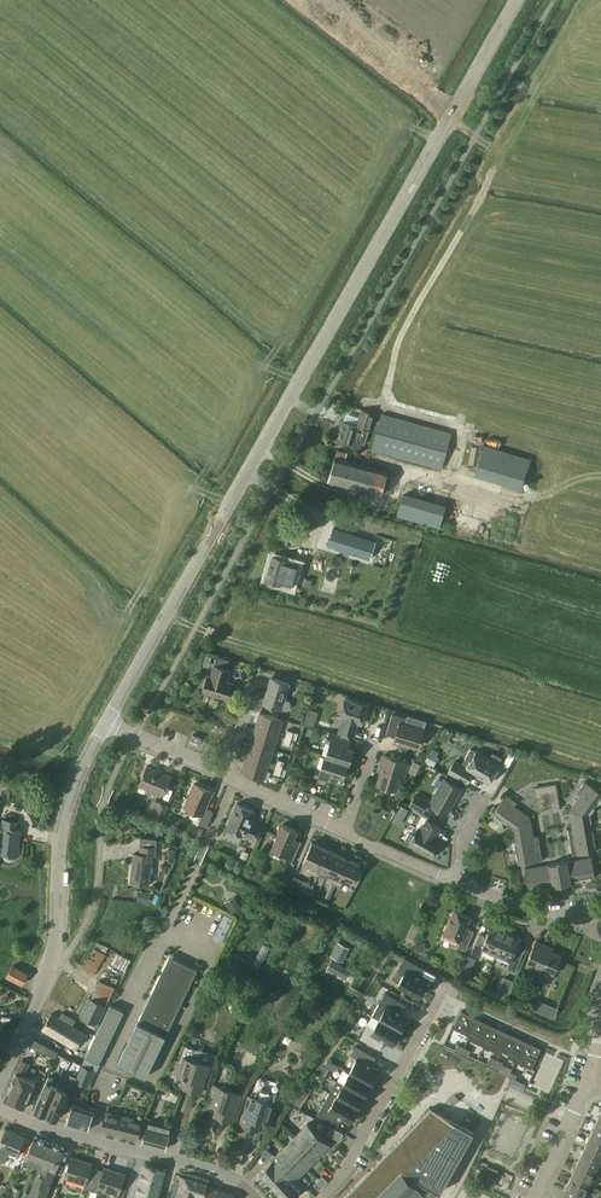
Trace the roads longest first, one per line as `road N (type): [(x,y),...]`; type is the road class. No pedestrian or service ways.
road 1 (unclassified): [(134,736),(554,0)]
road 2 (tertiary): [(105,723),(517,0)]
road 3 (tertiary): [(255,1197),(214,1172),(0,1109)]
road 4 (residential): [(55,957),(87,927),(98,891),(103,808),(134,736)]
road 5 (tertiary): [(55,957),(61,834),(105,723)]
road 6 (residential): [(321,1197),(341,1180),(441,995)]
road 7 (residential): [(600,911),(538,914),(456,883)]
road 8 (tertiary): [(0,1087),(55,957)]
road 9 (residential): [(345,838),(224,775)]
road 10 (residential): [(537,1197),(591,1082)]

